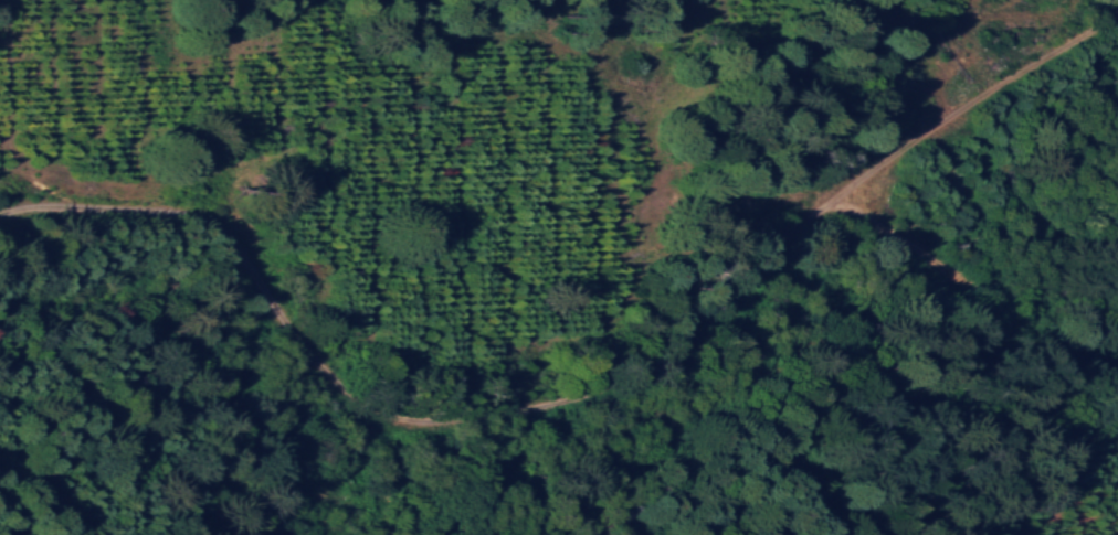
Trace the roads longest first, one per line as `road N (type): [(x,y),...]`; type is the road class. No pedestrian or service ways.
road 1 (residential): [(1117,17),(846,189),(734,298),(672,331),(615,342),(581,376),(503,407),(424,409),(370,394),(331,366),(232,240),(191,218),(40,201),(0,209)]

